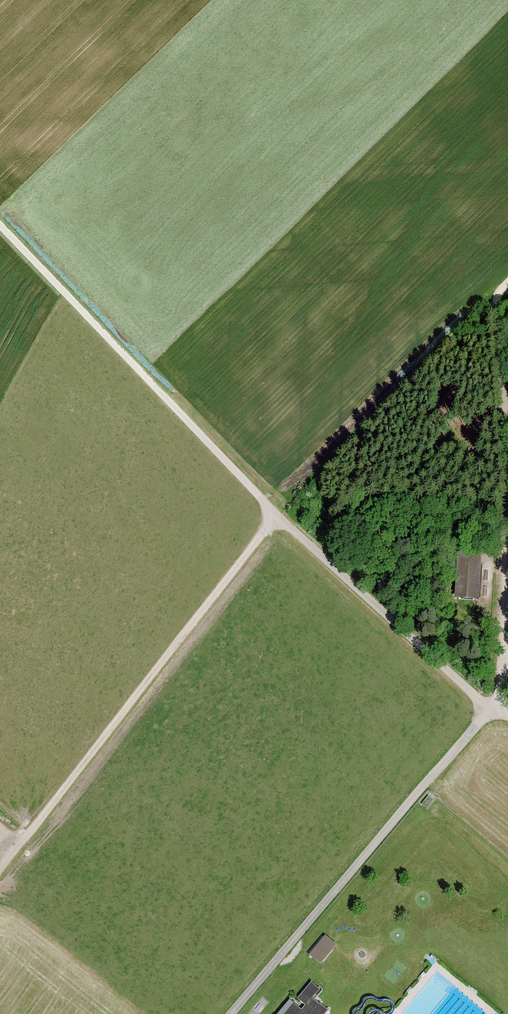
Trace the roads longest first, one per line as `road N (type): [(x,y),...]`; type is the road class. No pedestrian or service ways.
road 1 (track): [(492,703),(476,698),(276,517),(0,228)]
road 2 (track): [(276,517),(0,870)]
road 3 (unclassified): [(234,1013),(492,703)]
road 4 (track): [(507,486),(498,294),(507,284)]
road 5 (track): [(492,703),(507,676),(507,549)]

